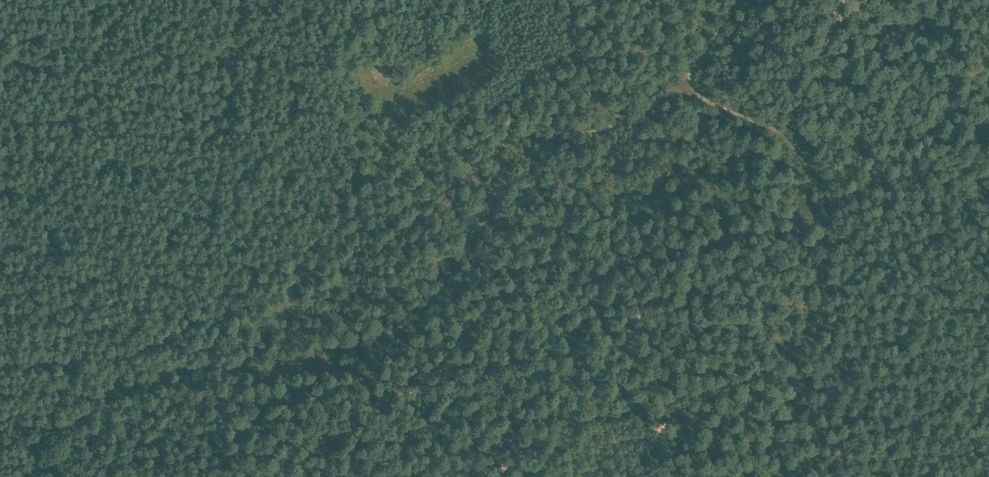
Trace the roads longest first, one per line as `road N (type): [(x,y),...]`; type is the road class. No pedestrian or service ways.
road 1 (track): [(818,476),(823,462),(804,369),(833,251),(806,163),(988,200)]
road 2 (track): [(806,163),(766,127),(715,99),(685,95),(690,63),(737,0)]

